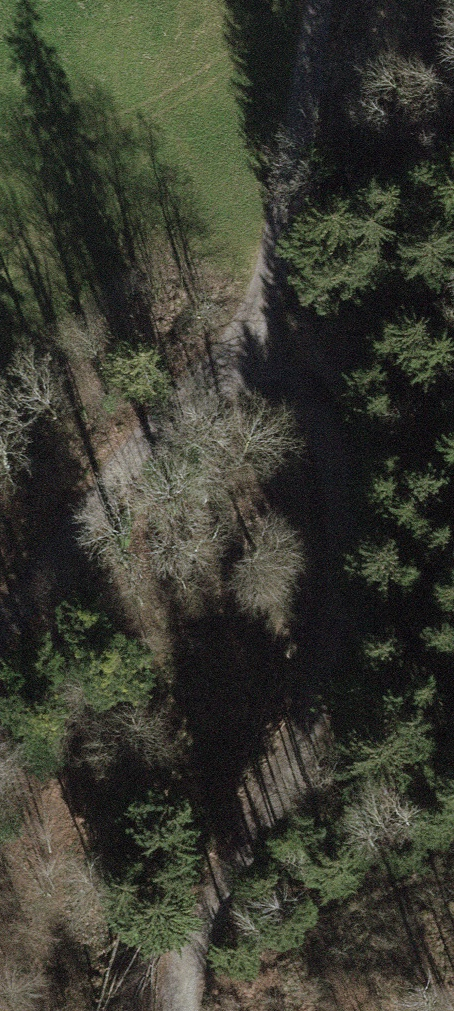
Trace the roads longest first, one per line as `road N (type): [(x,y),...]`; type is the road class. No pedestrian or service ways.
road 1 (track): [(318,0),(298,131),(254,322),(0,672)]
road 2 (track): [(175,1010),(172,993),(251,760),(328,650),(325,424),(254,322)]

